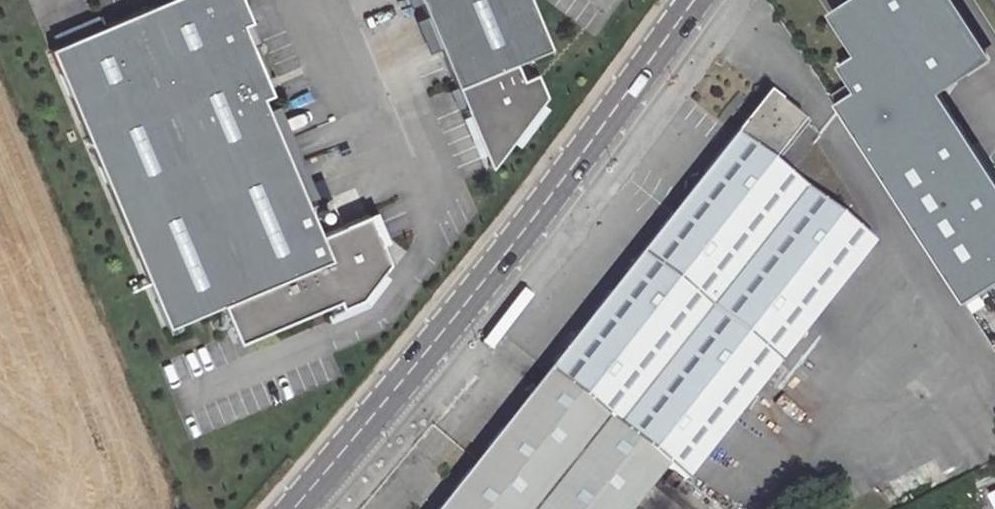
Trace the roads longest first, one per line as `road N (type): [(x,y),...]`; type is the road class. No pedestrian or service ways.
road 1 (secondary): [(293,508),(432,347),(692,0)]

